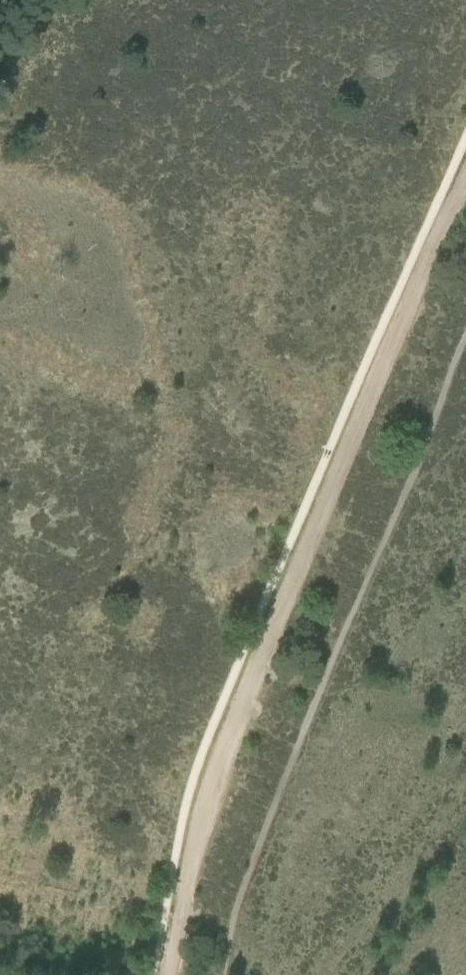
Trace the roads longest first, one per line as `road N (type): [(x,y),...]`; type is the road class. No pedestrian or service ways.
road 1 (track): [(465,188),(207,796),(168,974)]

